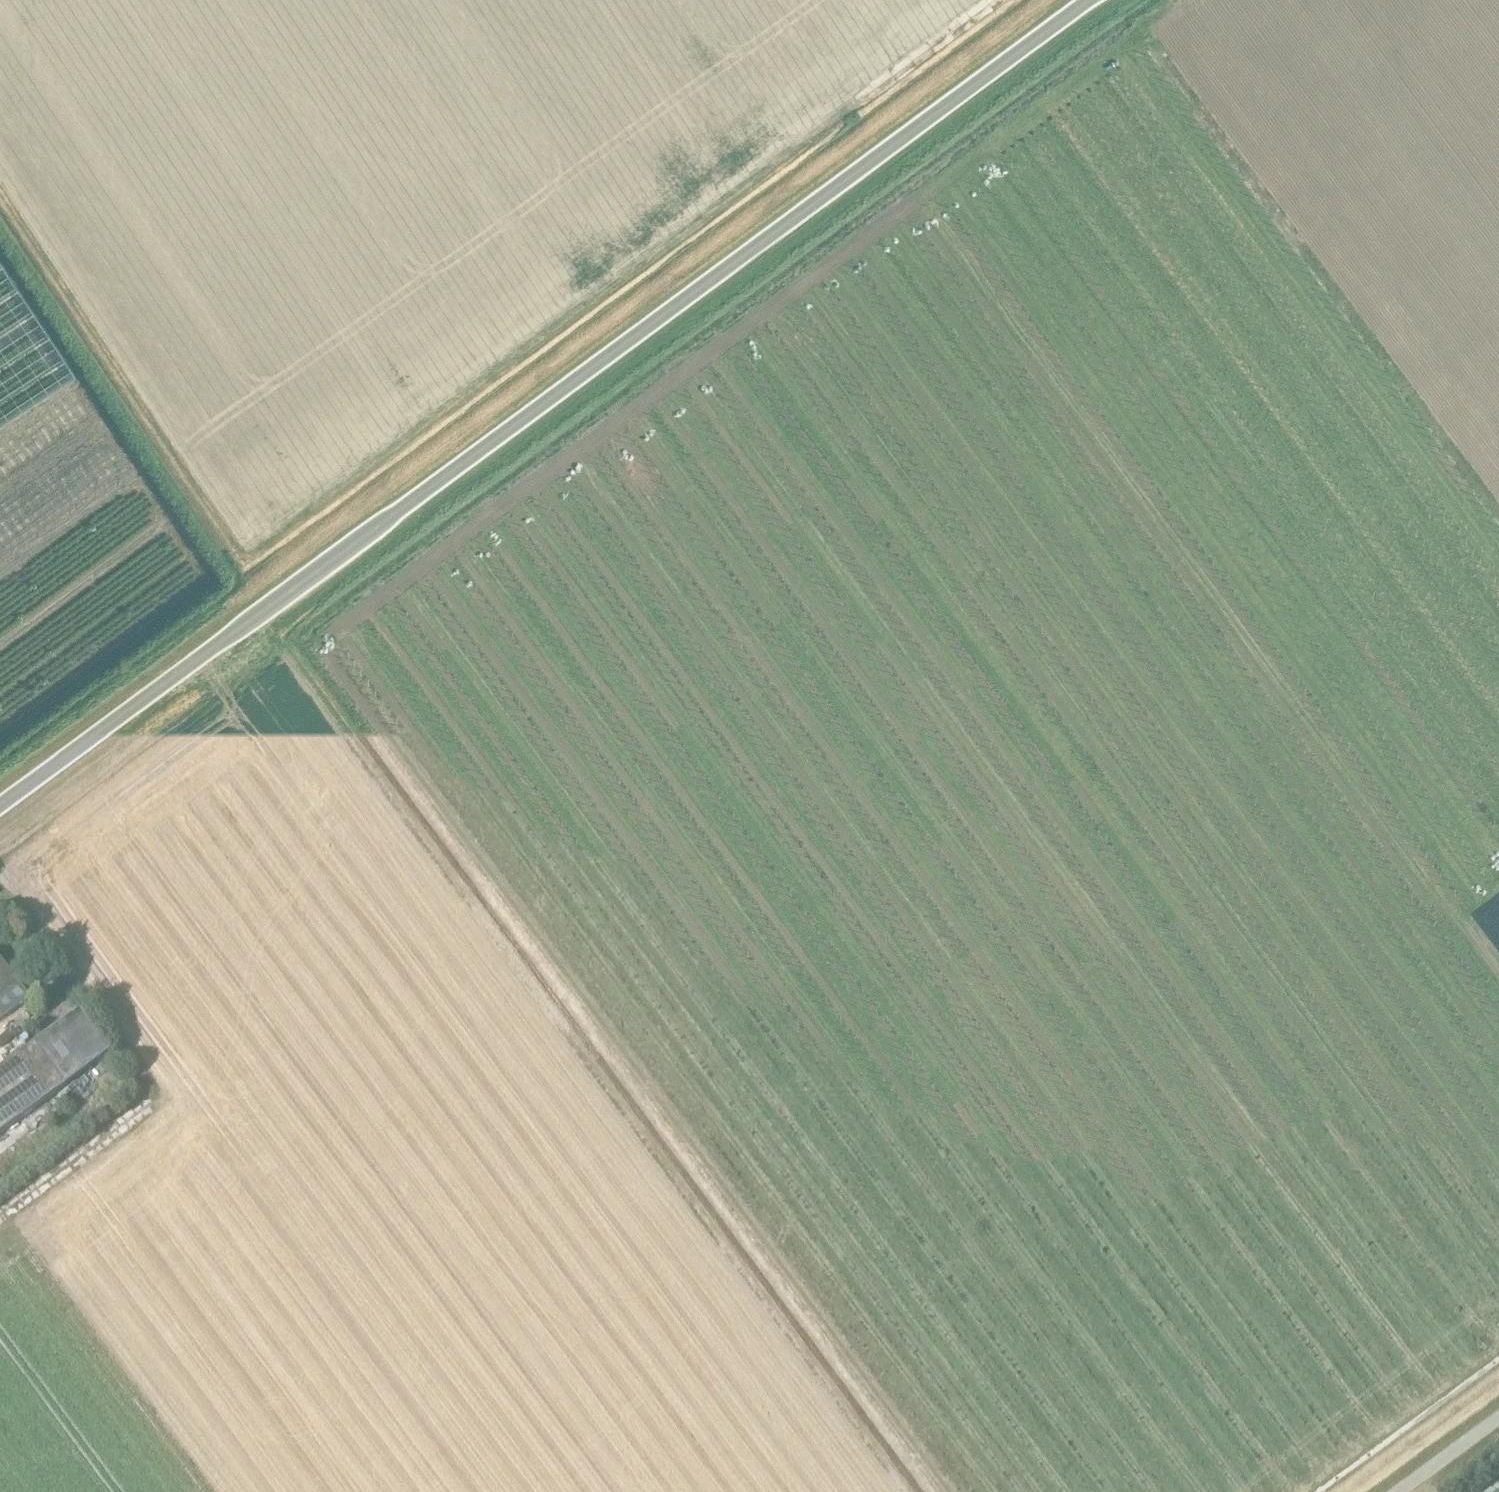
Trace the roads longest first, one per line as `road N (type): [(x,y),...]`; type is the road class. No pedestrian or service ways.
road 1 (unclassified): [(0,802),(1094,0)]

